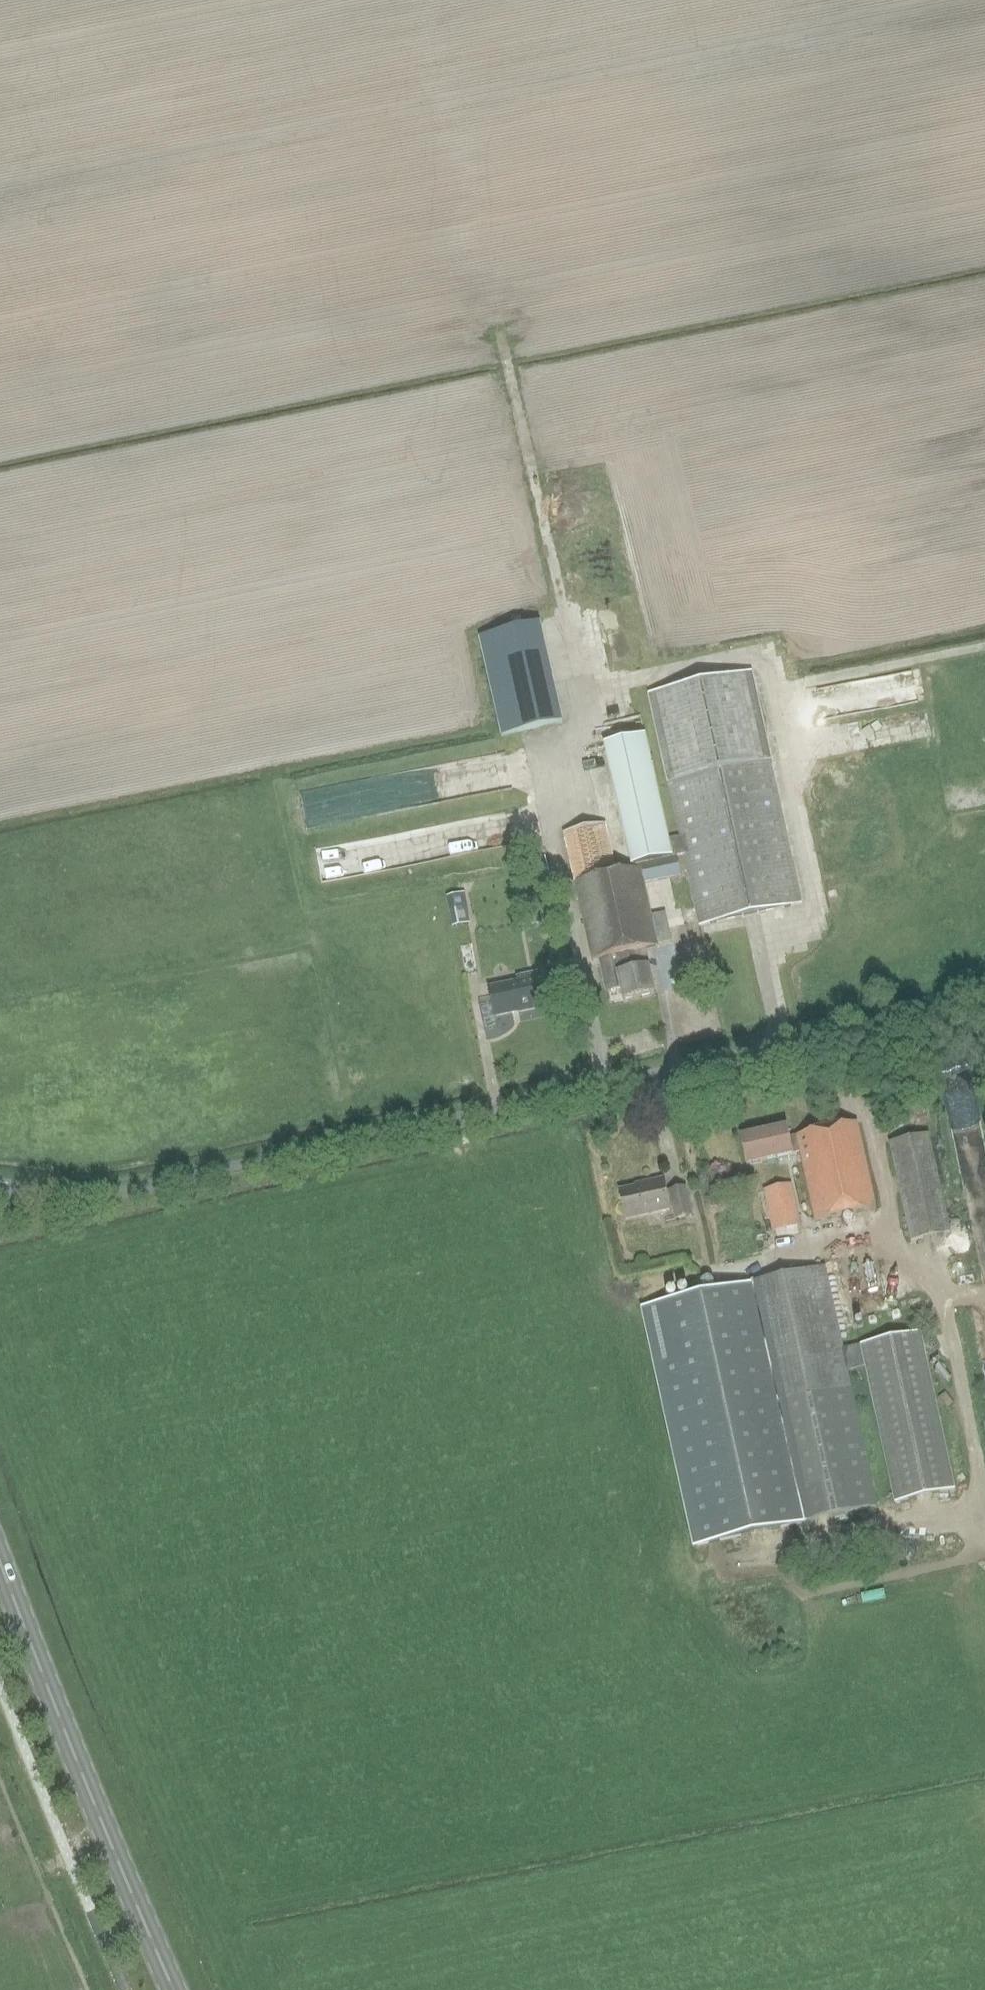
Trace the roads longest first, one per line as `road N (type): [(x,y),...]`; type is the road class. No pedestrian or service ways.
road 1 (unclassified): [(0,1185),(124,1190),(984,1002)]
road 2 (primary): [(174,1989),(0,1558)]

